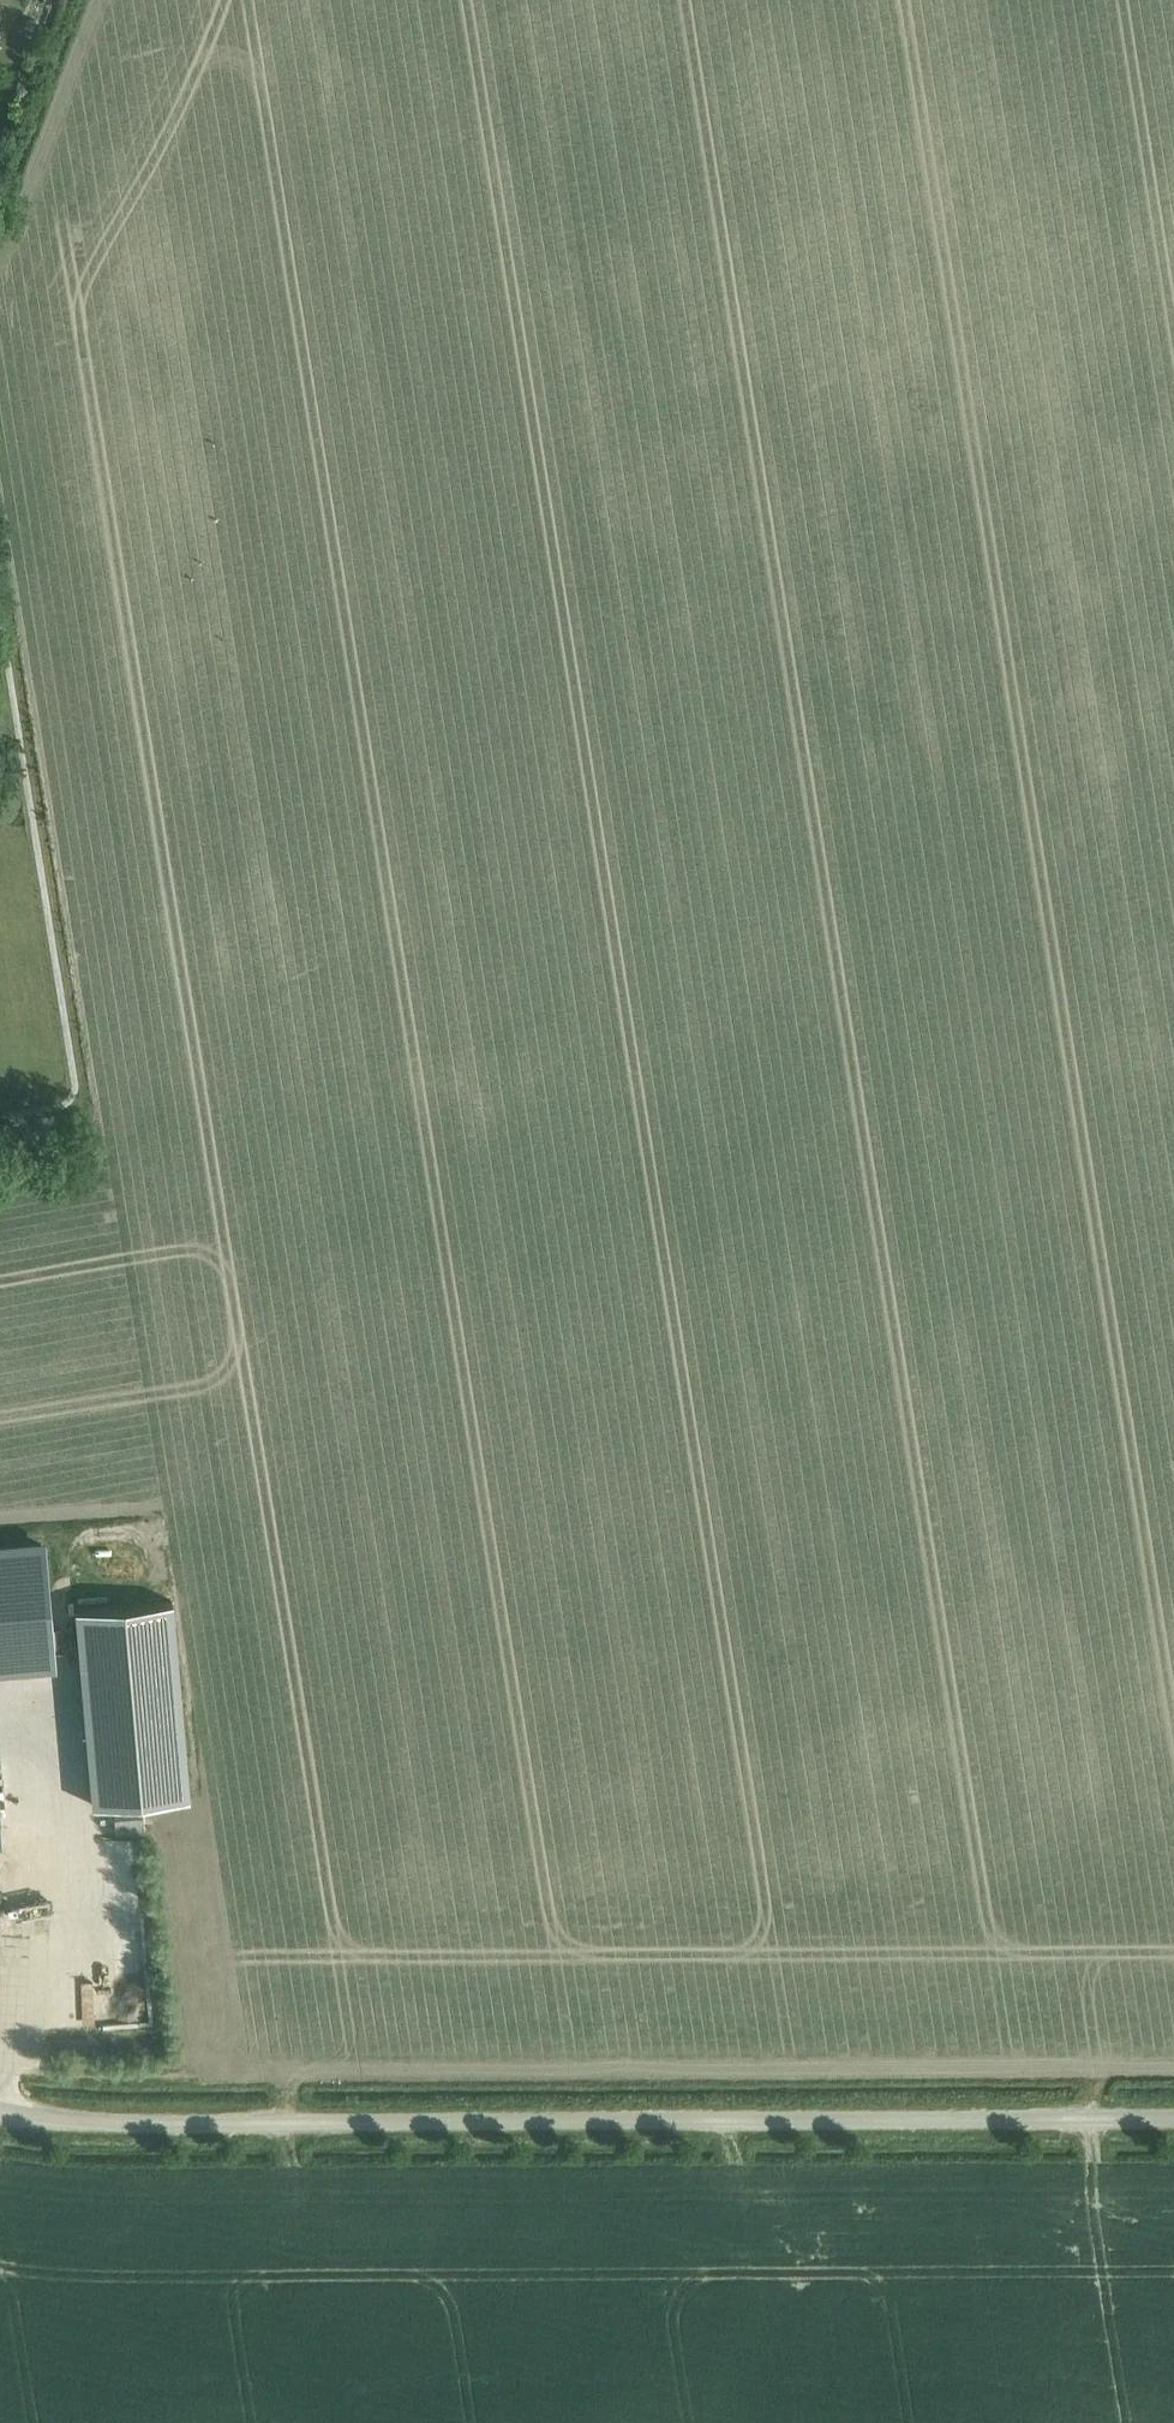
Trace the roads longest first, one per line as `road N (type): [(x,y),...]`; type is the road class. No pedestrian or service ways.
road 1 (unclassified): [(0,2109),(82,2127),(1173,2116)]

